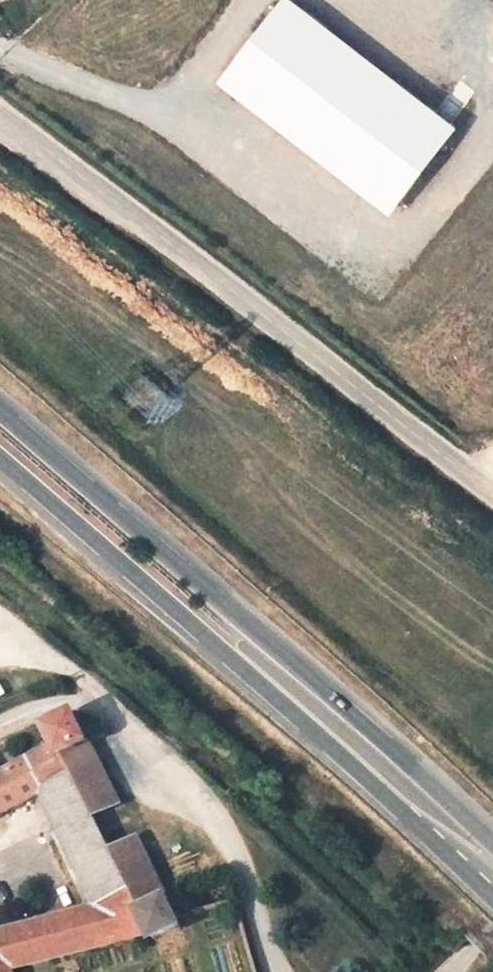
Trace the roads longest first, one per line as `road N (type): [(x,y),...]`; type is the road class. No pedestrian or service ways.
road 1 (primary): [(0,453),(353,753),(492,886)]
road 2 (primary): [(492,833),(0,406)]
road 3 (unclassified): [(492,492),(0,111)]

